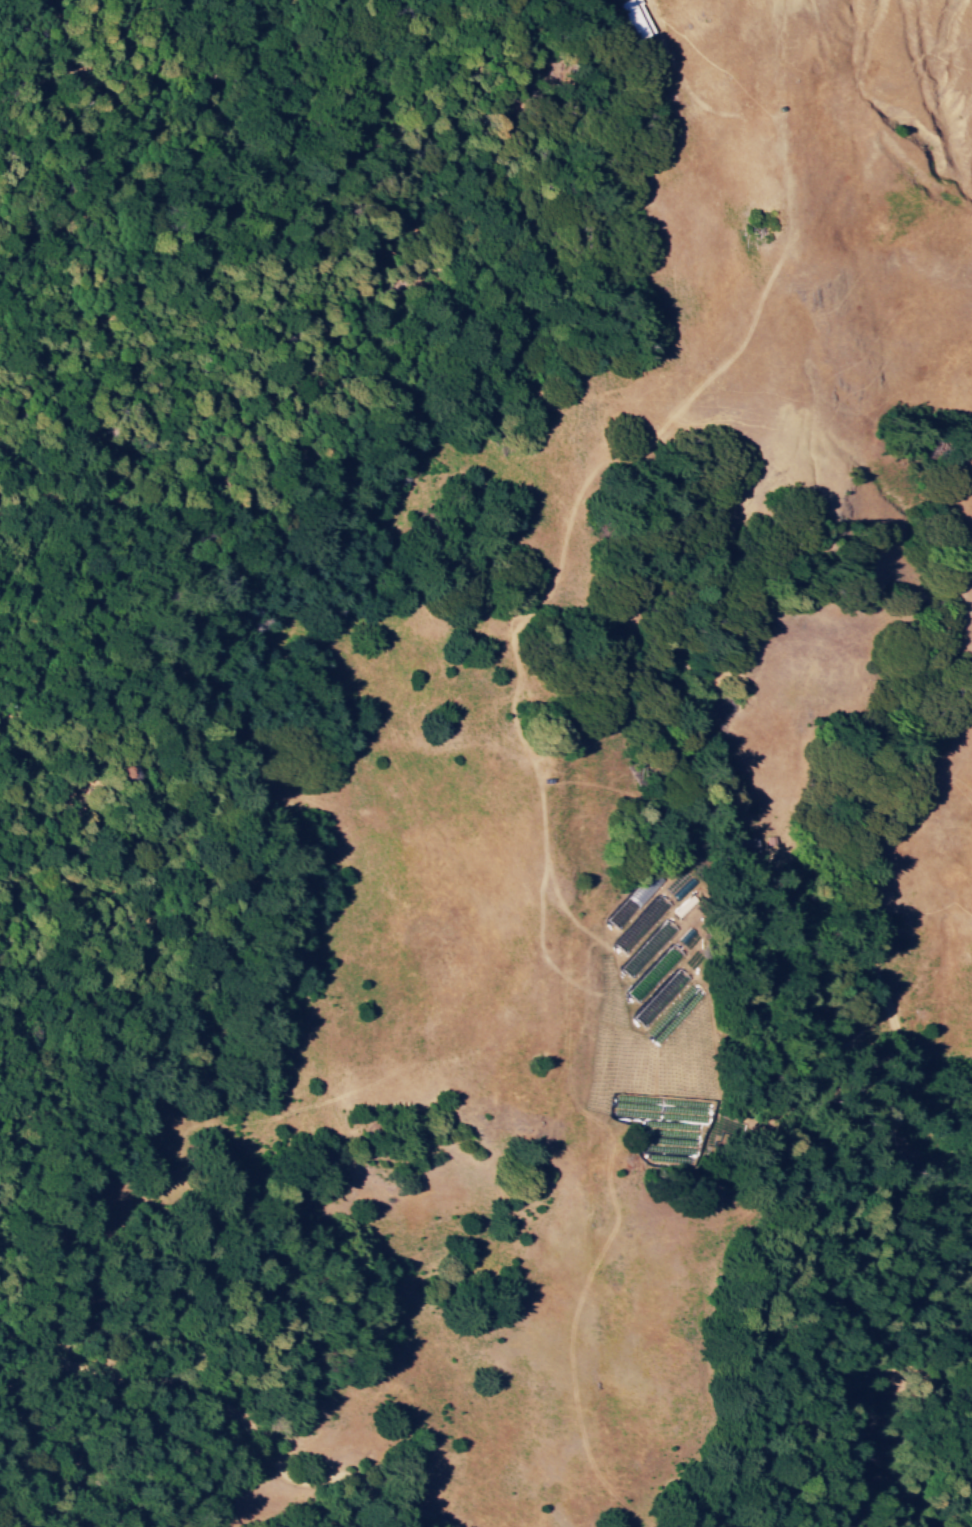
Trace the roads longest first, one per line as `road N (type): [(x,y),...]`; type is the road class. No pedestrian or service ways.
road 1 (track): [(442,1526),(355,1481),(299,1480),(283,1469),(262,1426),(195,1380),(121,1379),(0,1323)]
road 2 (track): [(971,1384),(824,1499),(726,1526)]
road 3 (track): [(0,1383),(27,1419),(86,1468),(84,1493),(59,1526)]

